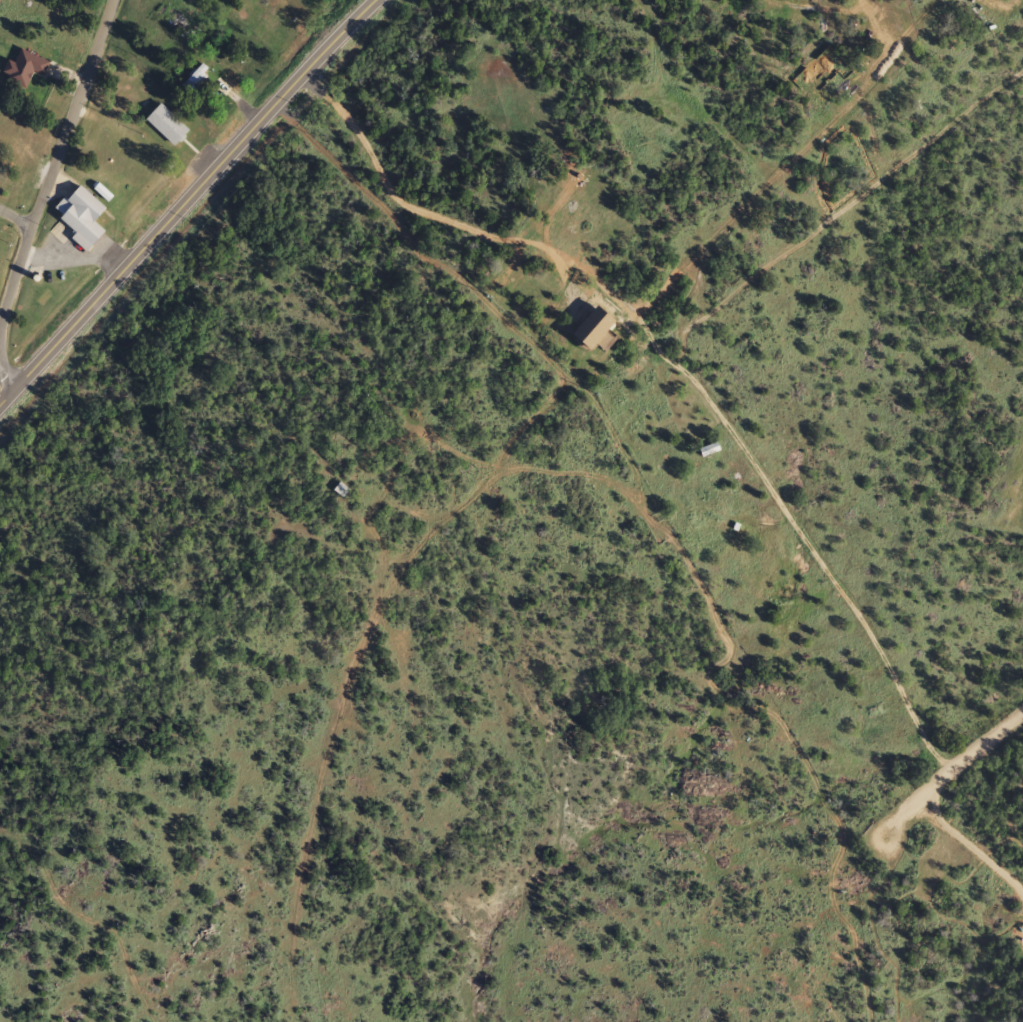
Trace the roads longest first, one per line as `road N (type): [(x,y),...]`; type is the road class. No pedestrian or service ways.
road 1 (residential): [(856,1021),(831,885),(837,828),(666,533),(569,466),(513,466),(488,480),(365,652),(311,965),(310,1021)]
road 2 (tertiary): [(0,399),(369,0)]
road 3 (residential): [(0,308),(105,0)]
road 4 (residential): [(1022,704),(940,771),(879,838)]

